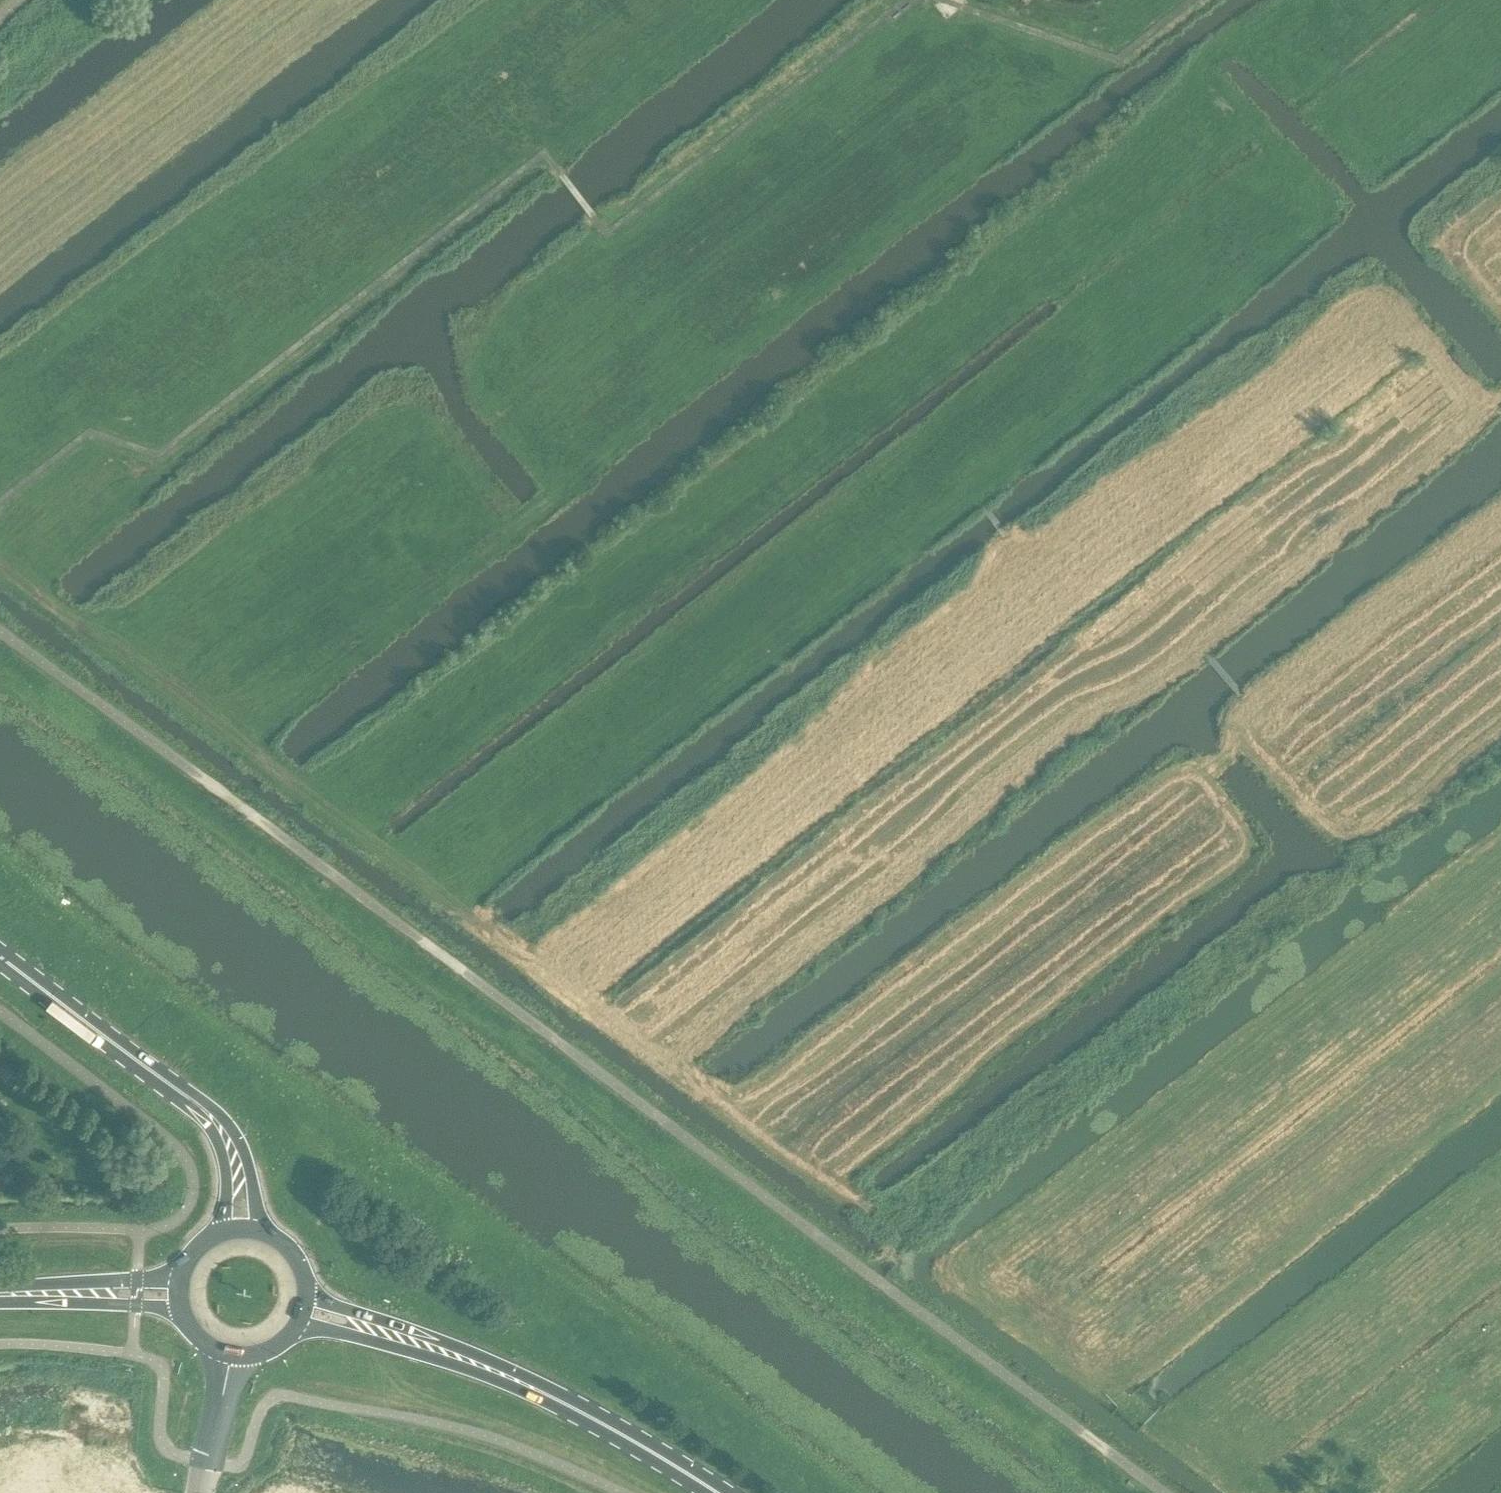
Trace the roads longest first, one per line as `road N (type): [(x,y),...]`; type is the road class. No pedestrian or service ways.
road 1 (primary): [(718,1492),(524,1383),(406,1339)]
road 2 (primary): [(212,1117),(0,952)]
road 3 (secondary): [(7,1292),(182,1314)]
road 4 (secondary): [(182,1273),(7,1292)]
road 5 (primary): [(182,1314),(201,1342),(232,1356),(274,1349),(295,1329)]
road 6 (primary): [(262,1233),(245,1154),(212,1117)]

